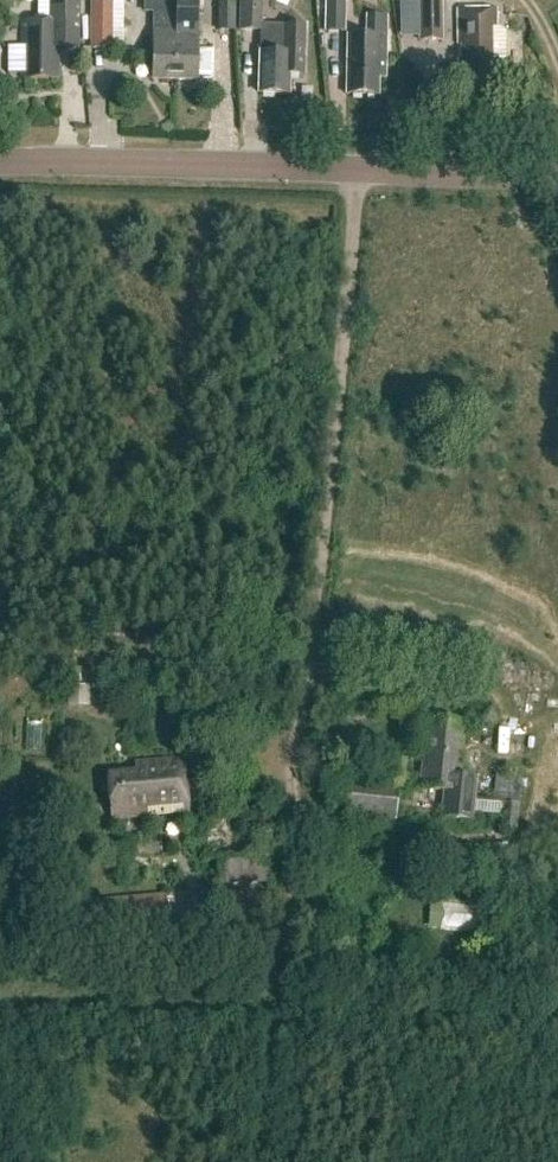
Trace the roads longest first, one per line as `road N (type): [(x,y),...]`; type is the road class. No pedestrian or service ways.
road 1 (track): [(357,169),(291,794)]
road 2 (tertiary): [(0,162),(557,176)]

